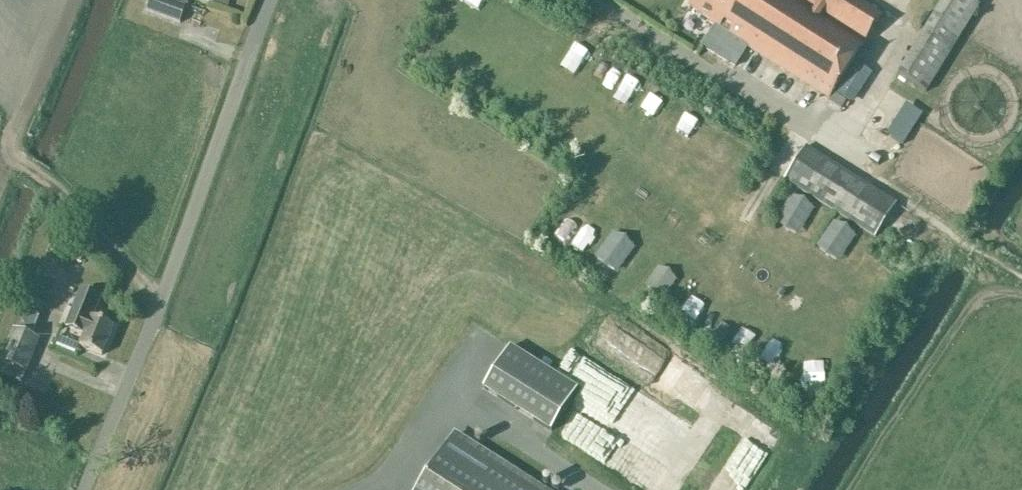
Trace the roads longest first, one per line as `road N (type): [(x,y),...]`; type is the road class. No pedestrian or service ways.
road 1 (unclassified): [(91,489),(272,0)]

